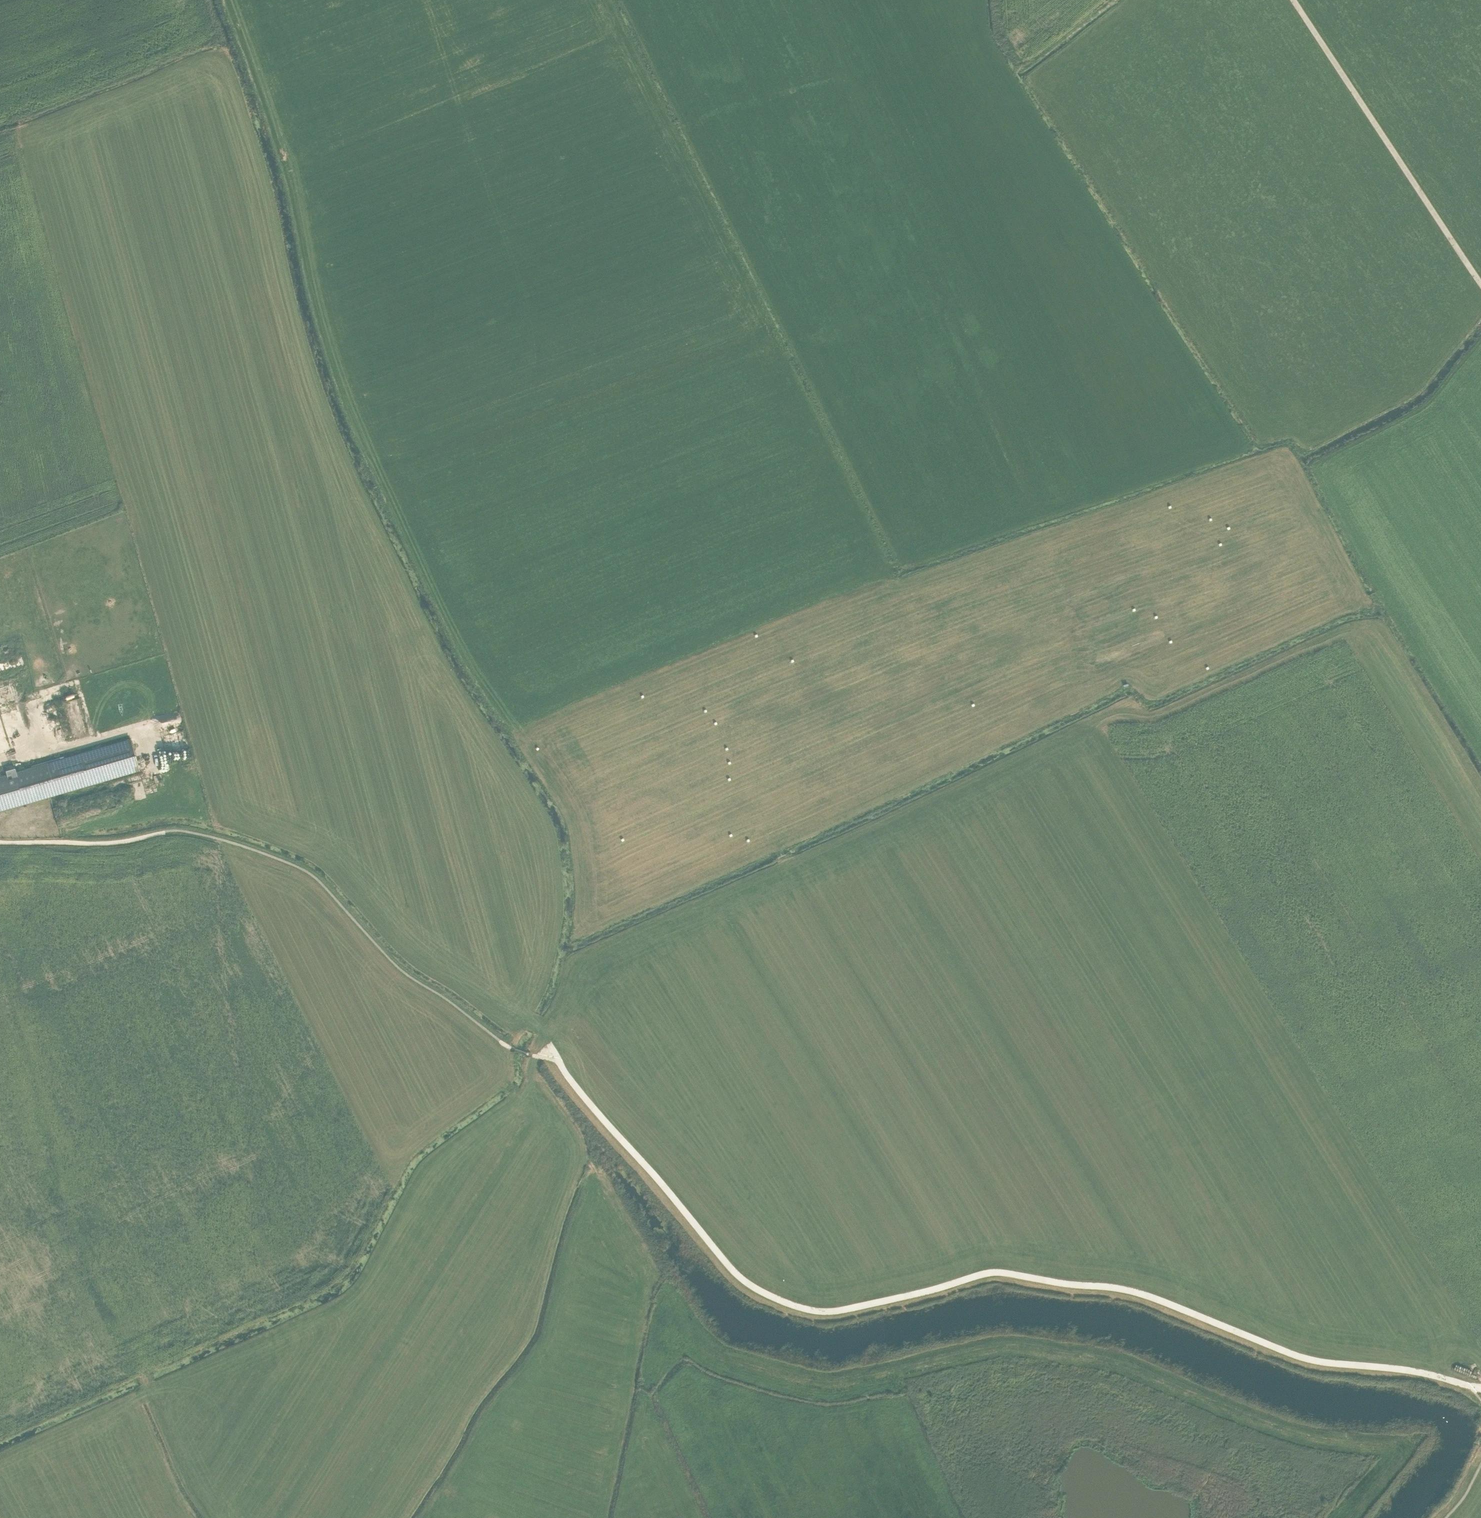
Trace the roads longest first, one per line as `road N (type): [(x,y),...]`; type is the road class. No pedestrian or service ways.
road 1 (track): [(1294,0),(1480,283)]

